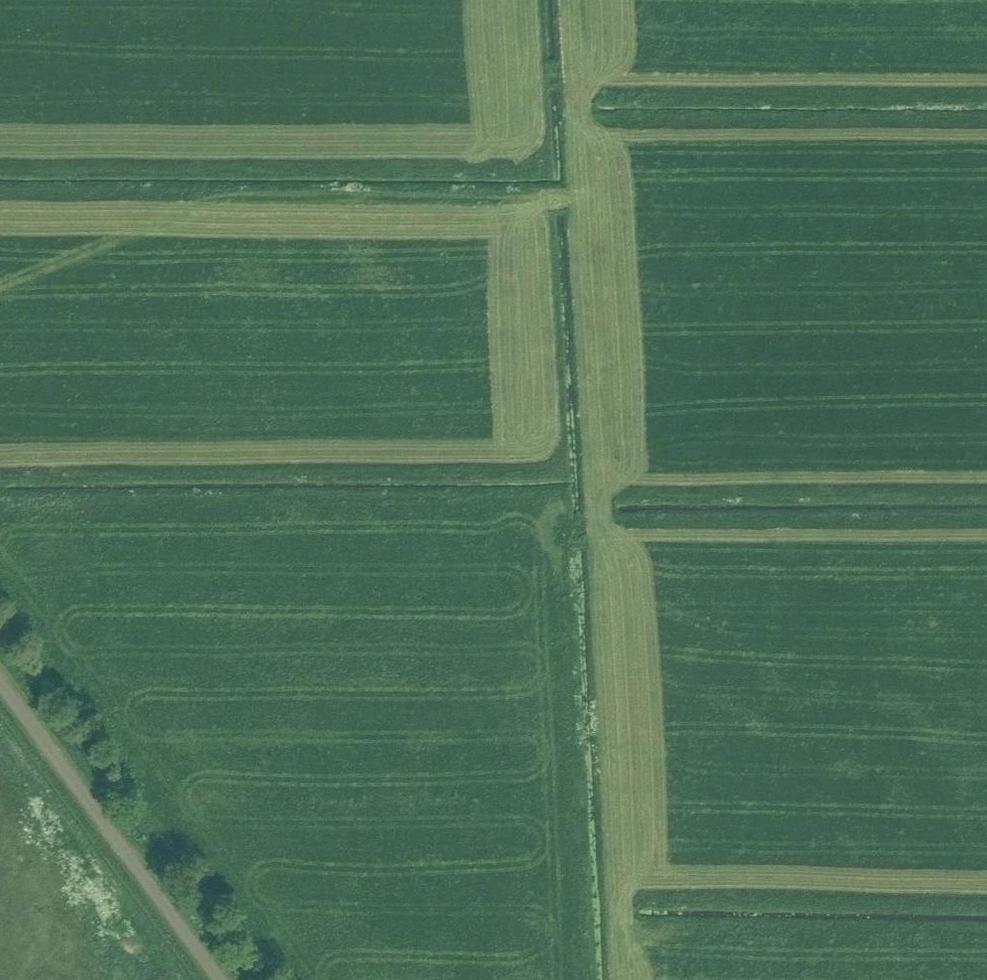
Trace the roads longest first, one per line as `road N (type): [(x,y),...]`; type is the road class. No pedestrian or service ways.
road 1 (unclassified): [(222,979),(0,680)]

